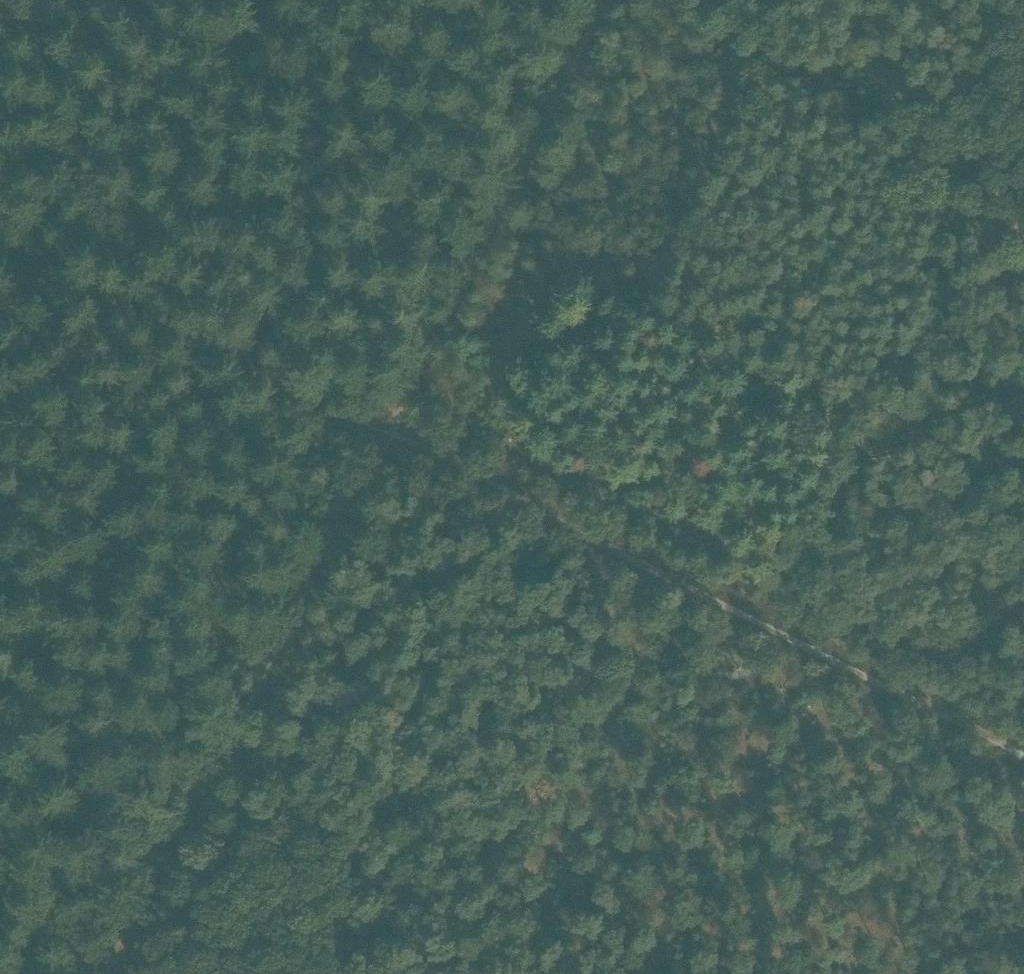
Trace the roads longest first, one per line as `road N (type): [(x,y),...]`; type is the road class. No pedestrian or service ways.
road 1 (track): [(394,446),(1023,769)]
road 2 (track): [(394,446),(616,0)]
road 3 (track): [(0,249),(394,446)]
road 4 (track): [(213,809),(394,446)]
road 5 (track): [(123,973),(213,809)]

